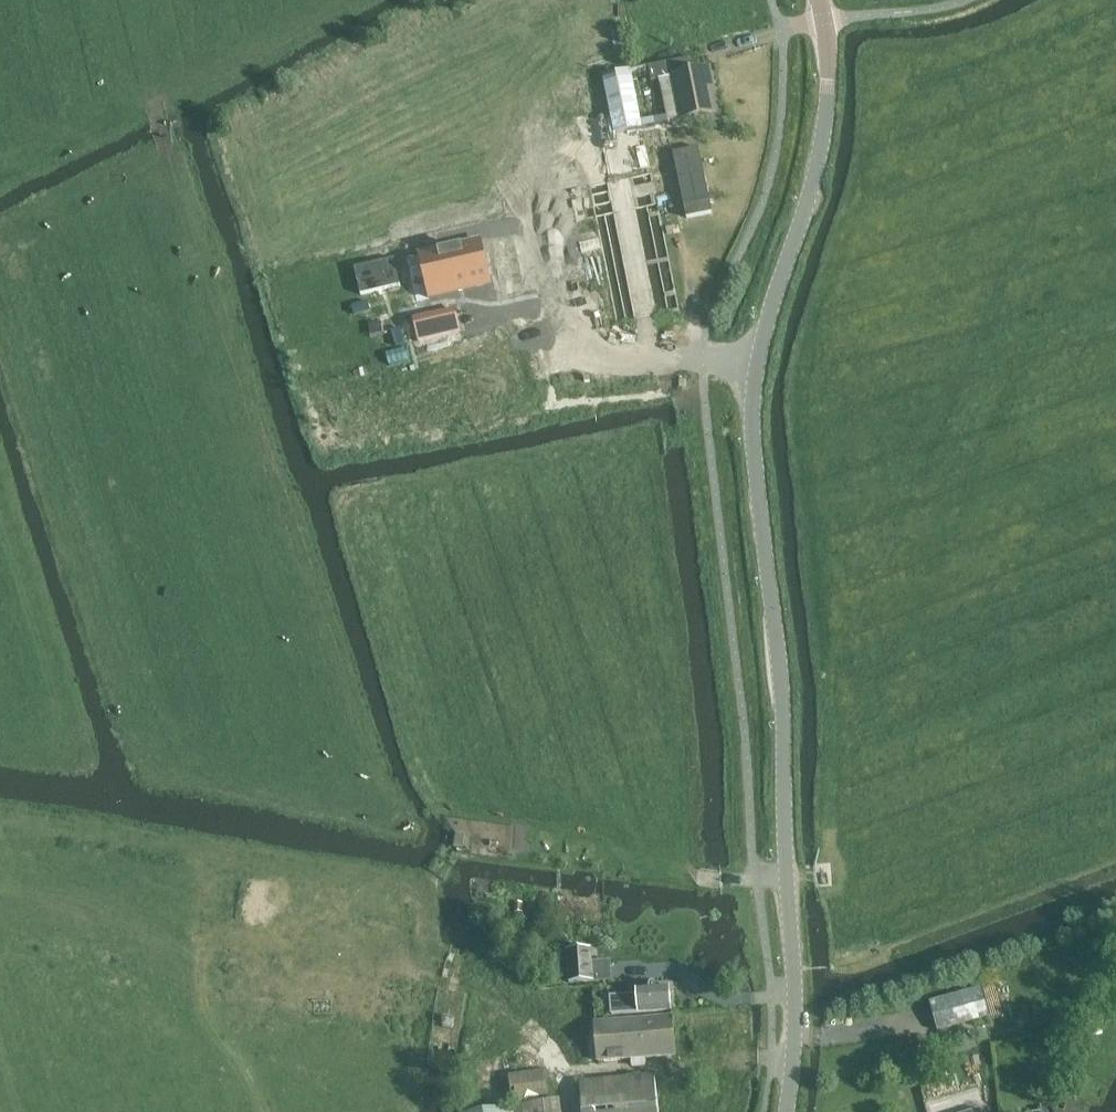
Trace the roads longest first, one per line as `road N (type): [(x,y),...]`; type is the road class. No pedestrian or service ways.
road 1 (tertiary): [(788,1111),(796,996),(786,739),(752,406),(764,338),(824,140),(829,41),(820,0)]
road 2 (track): [(824,864),(833,720),(803,371),(816,319),(890,99),(1112,0)]
road 3 (track): [(576,1111),(566,1075),(537,1035),(475,991),(0,895)]
road 4 (track): [(710,431),(665,439),(648,473),(682,687),(690,866),(704,881),(824,877)]
road 5 (track): [(264,1111),(253,1078),(218,1036),(203,979),(202,870)]
road 6 (track): [(824,864),(830,903),(842,928),(856,936),(942,910)]

